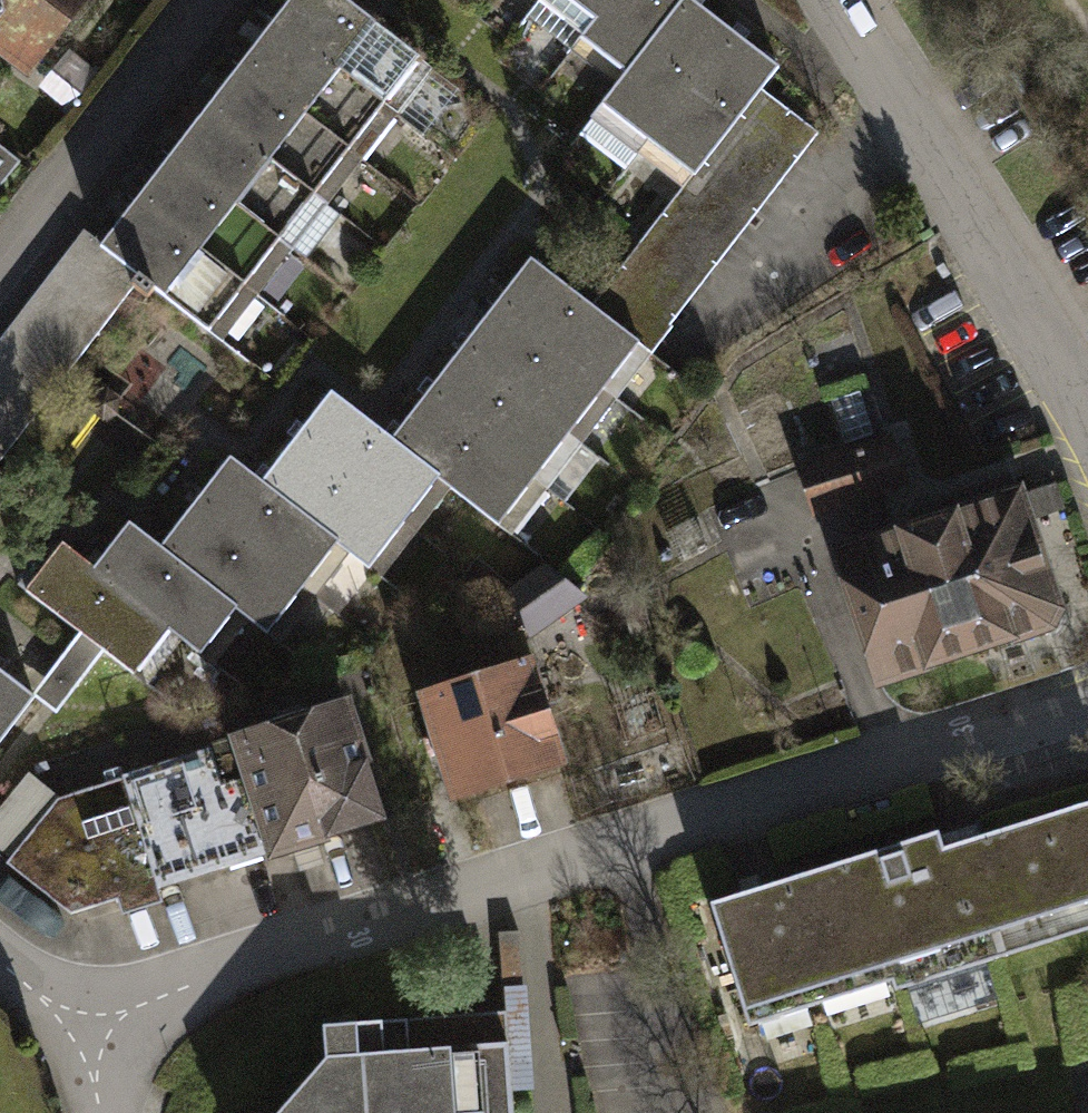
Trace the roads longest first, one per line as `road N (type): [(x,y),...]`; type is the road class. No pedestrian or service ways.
road 1 (residential): [(82,1031),(235,968),(1087,696)]
road 2 (residential): [(841,0),(1087,409)]

